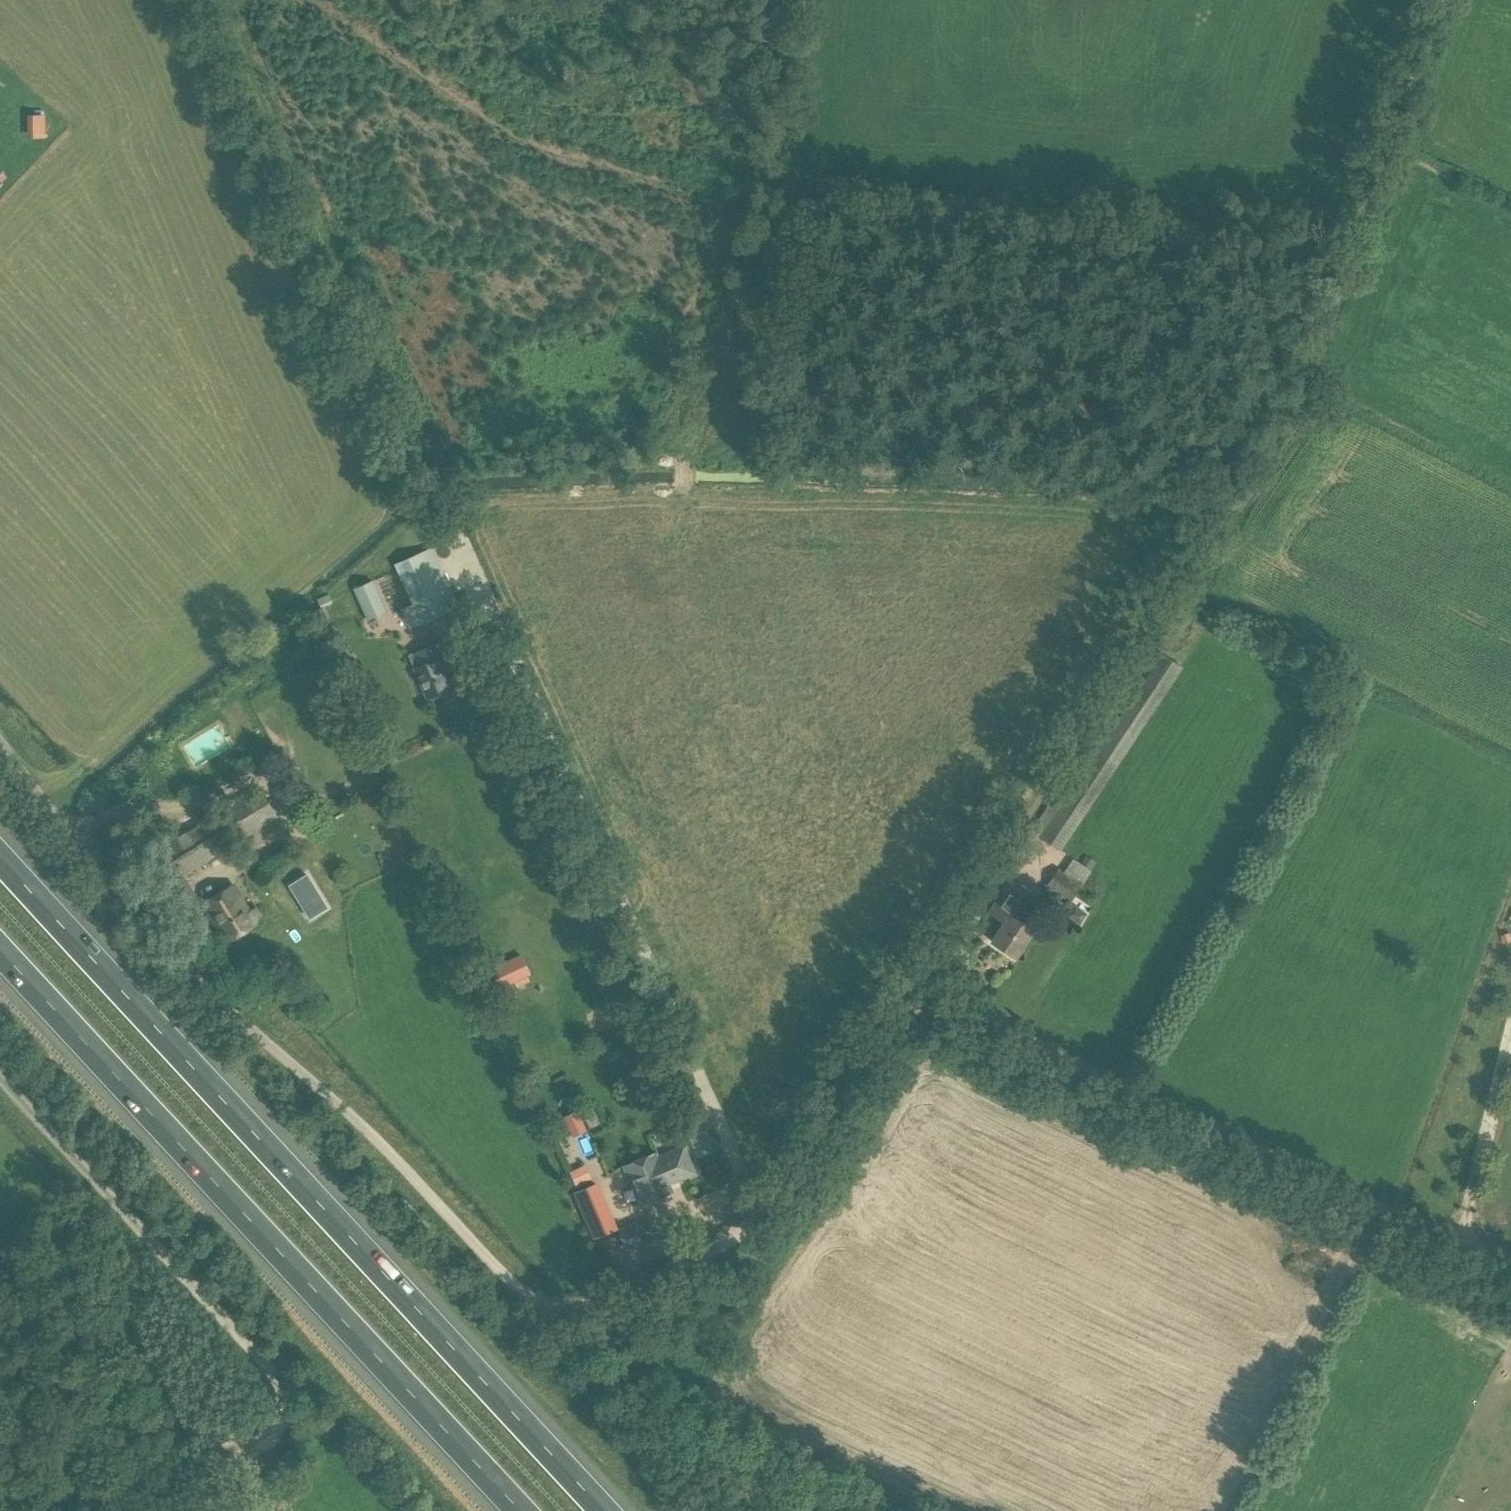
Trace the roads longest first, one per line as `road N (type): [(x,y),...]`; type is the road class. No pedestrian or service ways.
road 1 (track): [(1510,1262),(917,997),(725,1233),(690,1255),(619,1278)]
road 2 (motorway): [(603,1510),(0,858)]
road 3 (unclassified): [(619,1278),(564,1287),(534,1282),(229,1008),(25,777),(0,728)]
road 4 (motorway): [(0,953),(518,1510)]
road 5 (unclassified): [(0,1065),(271,1354),(285,1417),(268,1445)]
road 6 (track): [(117,1510),(268,1445)]

